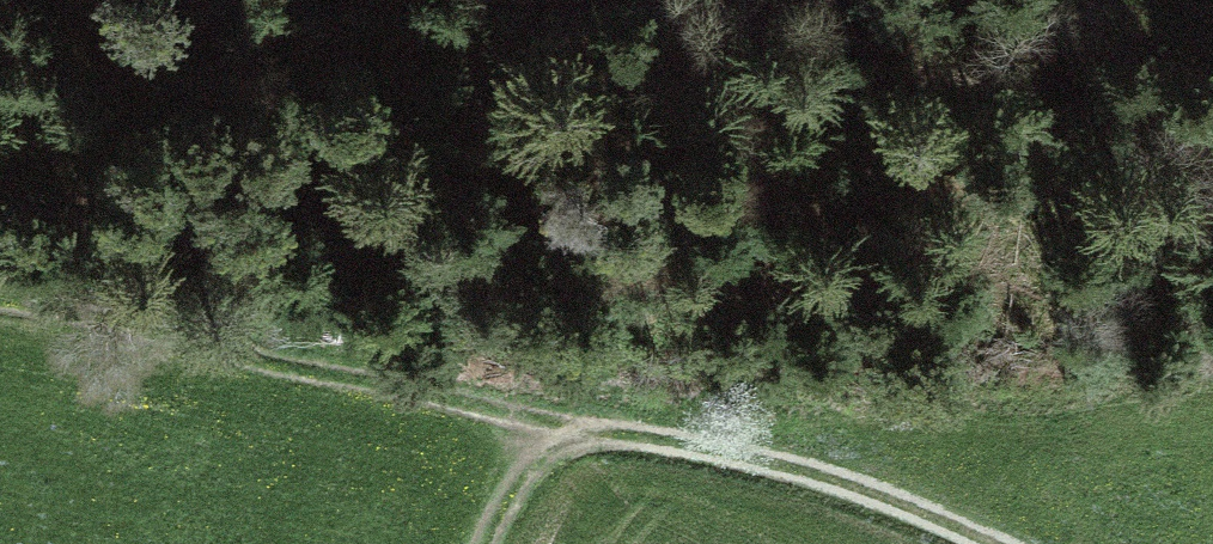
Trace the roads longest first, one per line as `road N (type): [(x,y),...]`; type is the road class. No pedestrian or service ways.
road 1 (track): [(0,276),(630,434),(863,501),(958,543)]
road 2 (track): [(559,0),(0,150)]

